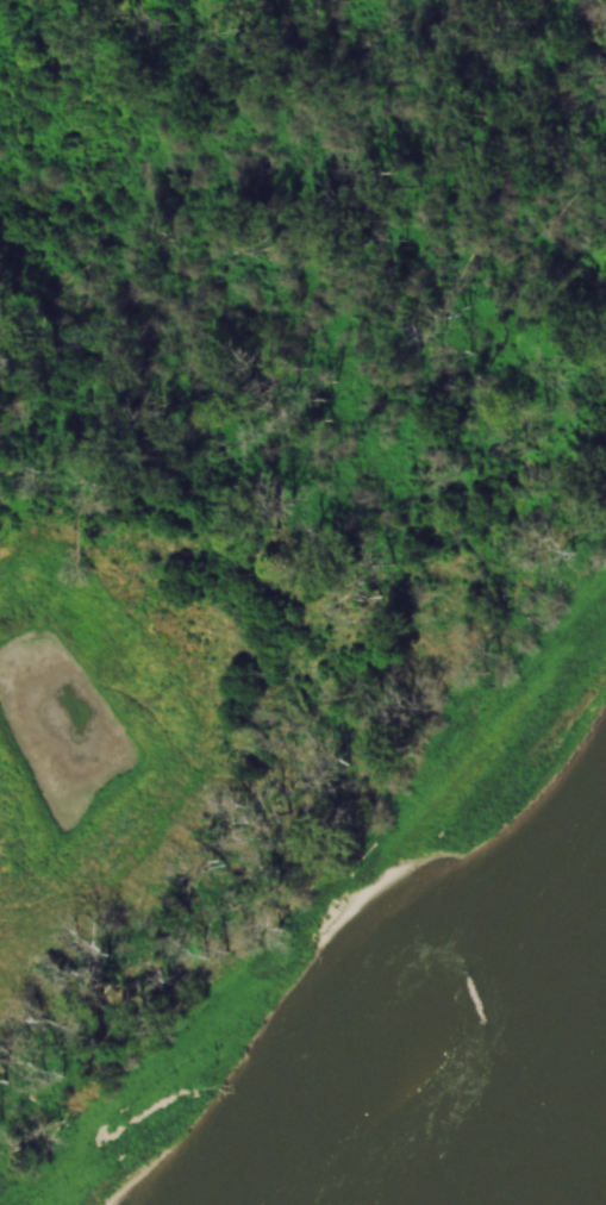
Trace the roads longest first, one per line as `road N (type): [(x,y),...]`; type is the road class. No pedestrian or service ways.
road 1 (track): [(0,1020),(211,797),(224,737),(200,642),(167,602),(56,518)]

